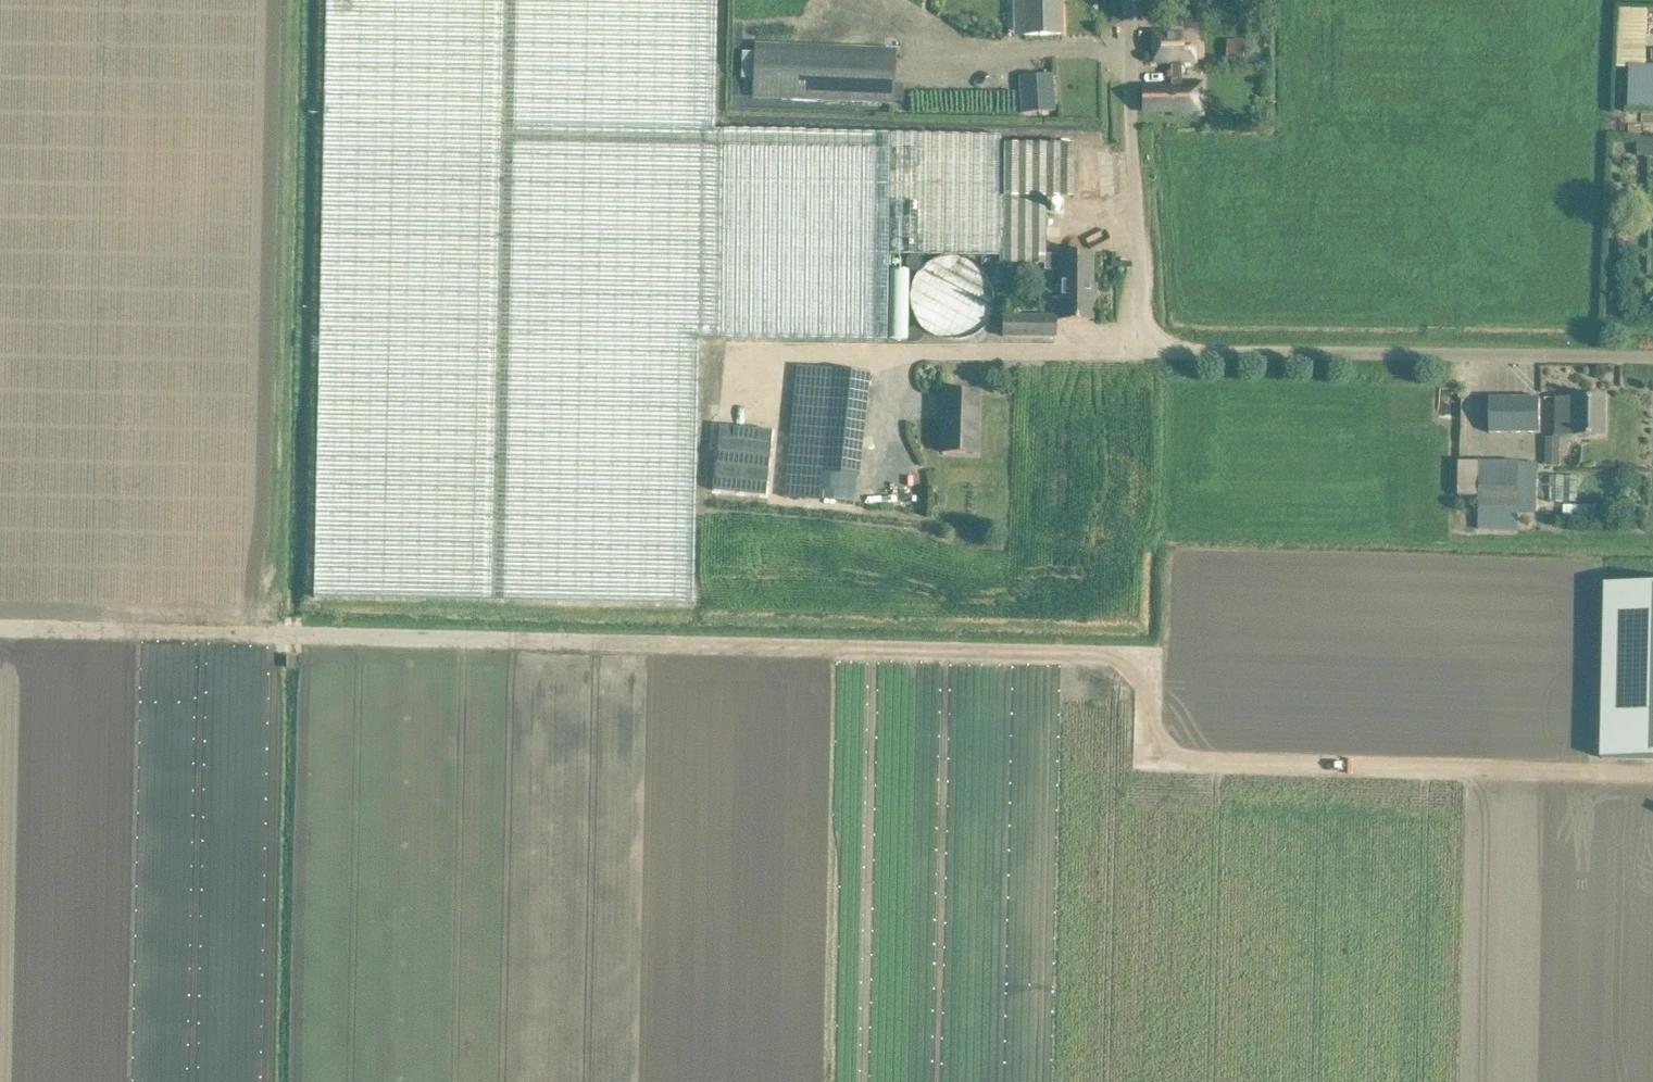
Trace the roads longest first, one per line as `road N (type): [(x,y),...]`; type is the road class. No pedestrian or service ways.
road 1 (unclassified): [(1652,354),(1177,351),(1156,321),(1148,263),(1136,0)]

